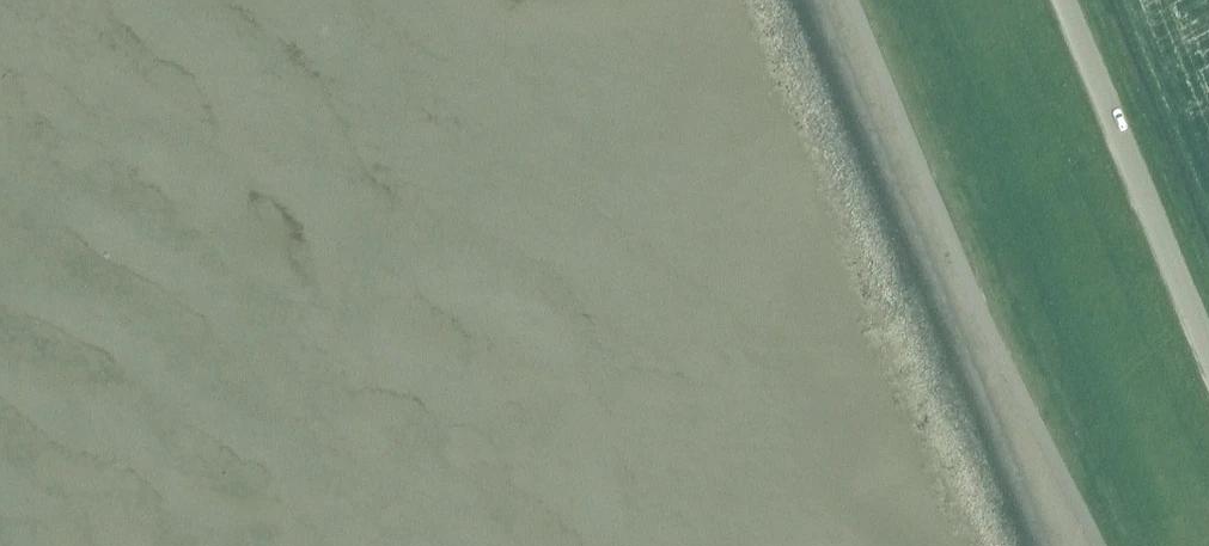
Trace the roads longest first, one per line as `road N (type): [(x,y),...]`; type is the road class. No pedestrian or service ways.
road 1 (unclassified): [(1208,342),(1070,0)]

